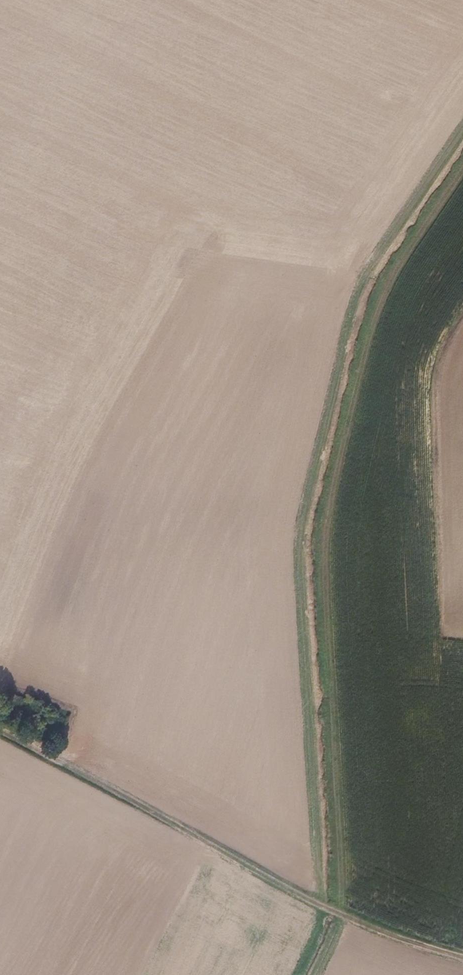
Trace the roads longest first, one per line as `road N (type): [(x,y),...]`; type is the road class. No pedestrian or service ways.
road 1 (track): [(0,733),(331,908),(462,960)]

